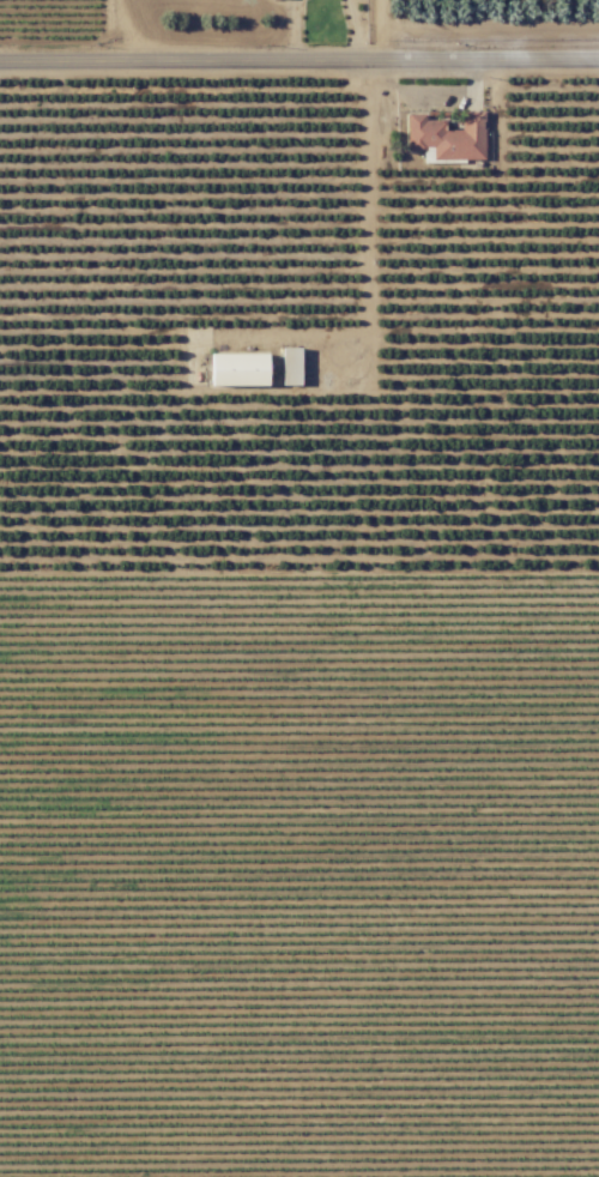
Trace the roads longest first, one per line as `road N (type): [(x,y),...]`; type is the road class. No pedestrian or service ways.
road 1 (tertiary): [(598,60),(0,61)]
road 2 (track): [(371,60),(367,350)]

